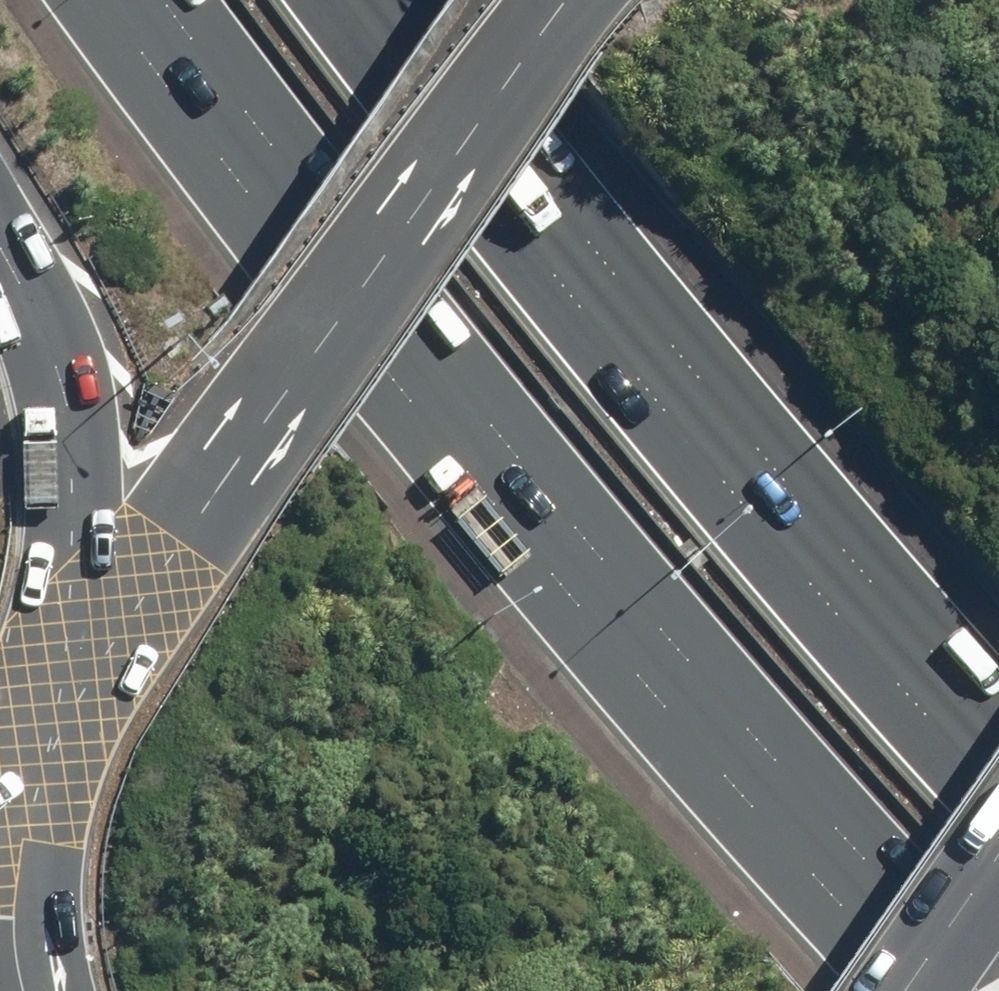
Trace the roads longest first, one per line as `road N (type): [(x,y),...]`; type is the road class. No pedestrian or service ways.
road 1 (motorway): [(989,990),(551,497),(267,141),(167,0)]
road 2 (motorway): [(343,0),(510,217),(998,788)]
road 3 (primary): [(83,659),(262,405),(568,0)]
road 4 (motorway): [(83,659),(69,435),(51,356),(0,240)]
road 5 (primary): [(47,990),(36,933),(39,863),(58,709)]
road 6 (primary): [(998,869),(915,990)]

